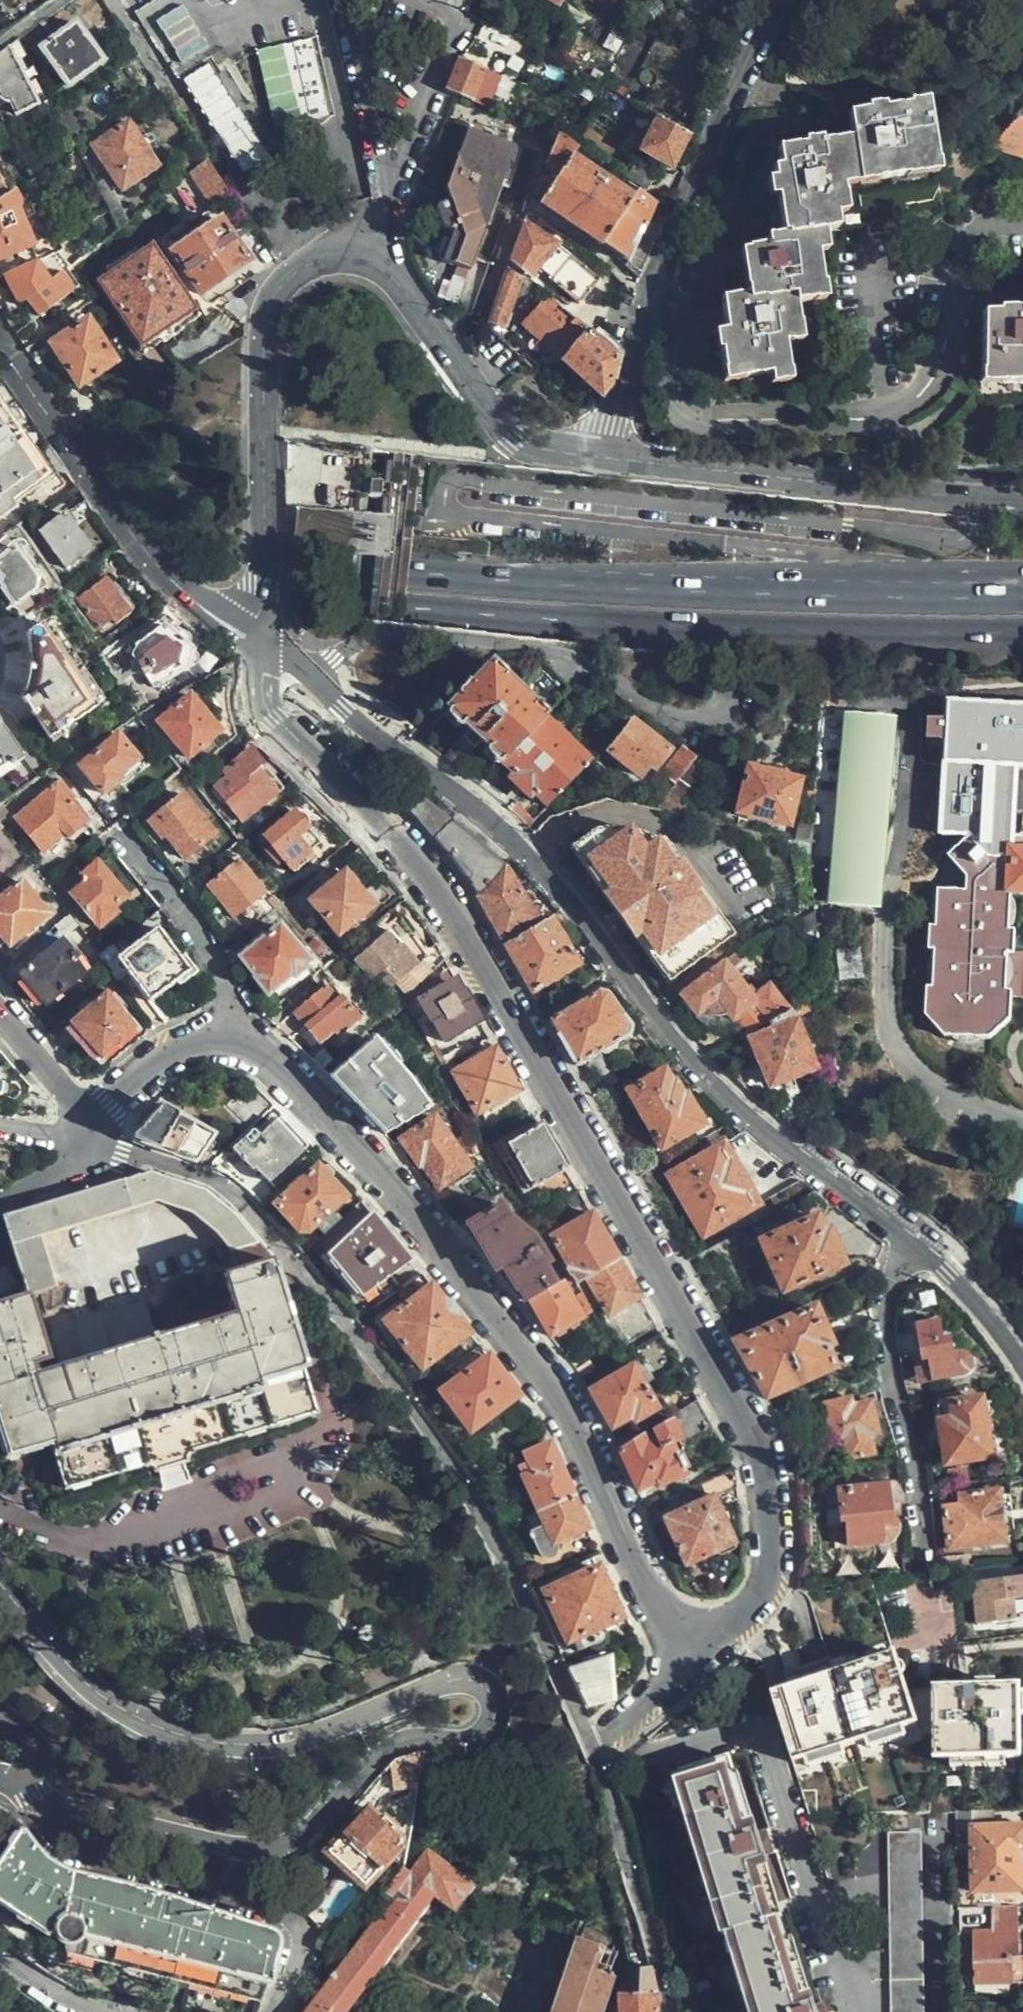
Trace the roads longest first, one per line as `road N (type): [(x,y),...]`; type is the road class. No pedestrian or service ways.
road 1 (residential): [(695,1627),(738,1617),(763,1585),(762,1472),(751,1440),(418,860),(274,717),(260,644)]
road 2 (residential): [(0,1580),(79,1673),(124,1709),(172,1730),(221,1742),(288,1742),(460,1678),(487,1685),(497,1702),(492,1724),(474,1740),(412,1737),(395,1745),(305,1837),(279,1848),(222,1844),(93,1814),(17,1786)]
road 3 (trunk): [(0,500),(401,597),(480,608),(876,630),(1022,630)]
road 4 (trunk): [(922,593),(602,586),(408,568),(0,468)]
road 5 (residential): [(910,1242),(745,1118),(519,842),(314,681)]
road 6 (residential): [(591,1748),(464,1480),(252,1210),(205,1175),(87,1133)]
road 7 (residential): [(224,1038),(256,1049),(287,1074),(505,1327),(569,1422),(653,1601),(695,1627)]
road 8 (residential): [(599,459),(698,163),(774,0)]
road 9 (tertiary): [(260,644),(268,308),(276,290),(316,257),(371,258)]
road 10 (residential): [(720,708),(688,718),(662,711),(535,645),(391,637),(336,656),(314,681)]
road 11 (tertiary): [(599,459),(1022,501)]
road 12 (residential): [(17,1786),(58,1847),(292,1919),(292,1975),(270,2011)]
road 13 (tertiary): [(0,344),(151,555),(204,608),(260,644)]
road 14 (residential): [(910,1242),(882,1314),(884,1364),(921,1507),(923,1570)]
road 15 (tertiary): [(371,258),(403,286),(514,441),(599,459)]
road 16 (residential): [(671,2011),(655,1935),(591,1748)]
road 17 (residential): [(120,835),(212,957),(224,1038)]
road 18 (residential): [(390,172),(455,29),(450,13),(422,0)]
road 19 (residential): [(87,1133),(169,1053),(224,1038)]
road 20 (residential): [(1022,1363),(949,1272),(910,1242)]
road 21 (residential): [(591,1748),(677,1668),(695,1627)]
road 22 (residential): [(0,1014),(64,1090),(87,1133)]
road 23 (residential): [(352,0),(380,141)]
road 24 (residential): [(0,1951),(73,2002),(102,2011)]

